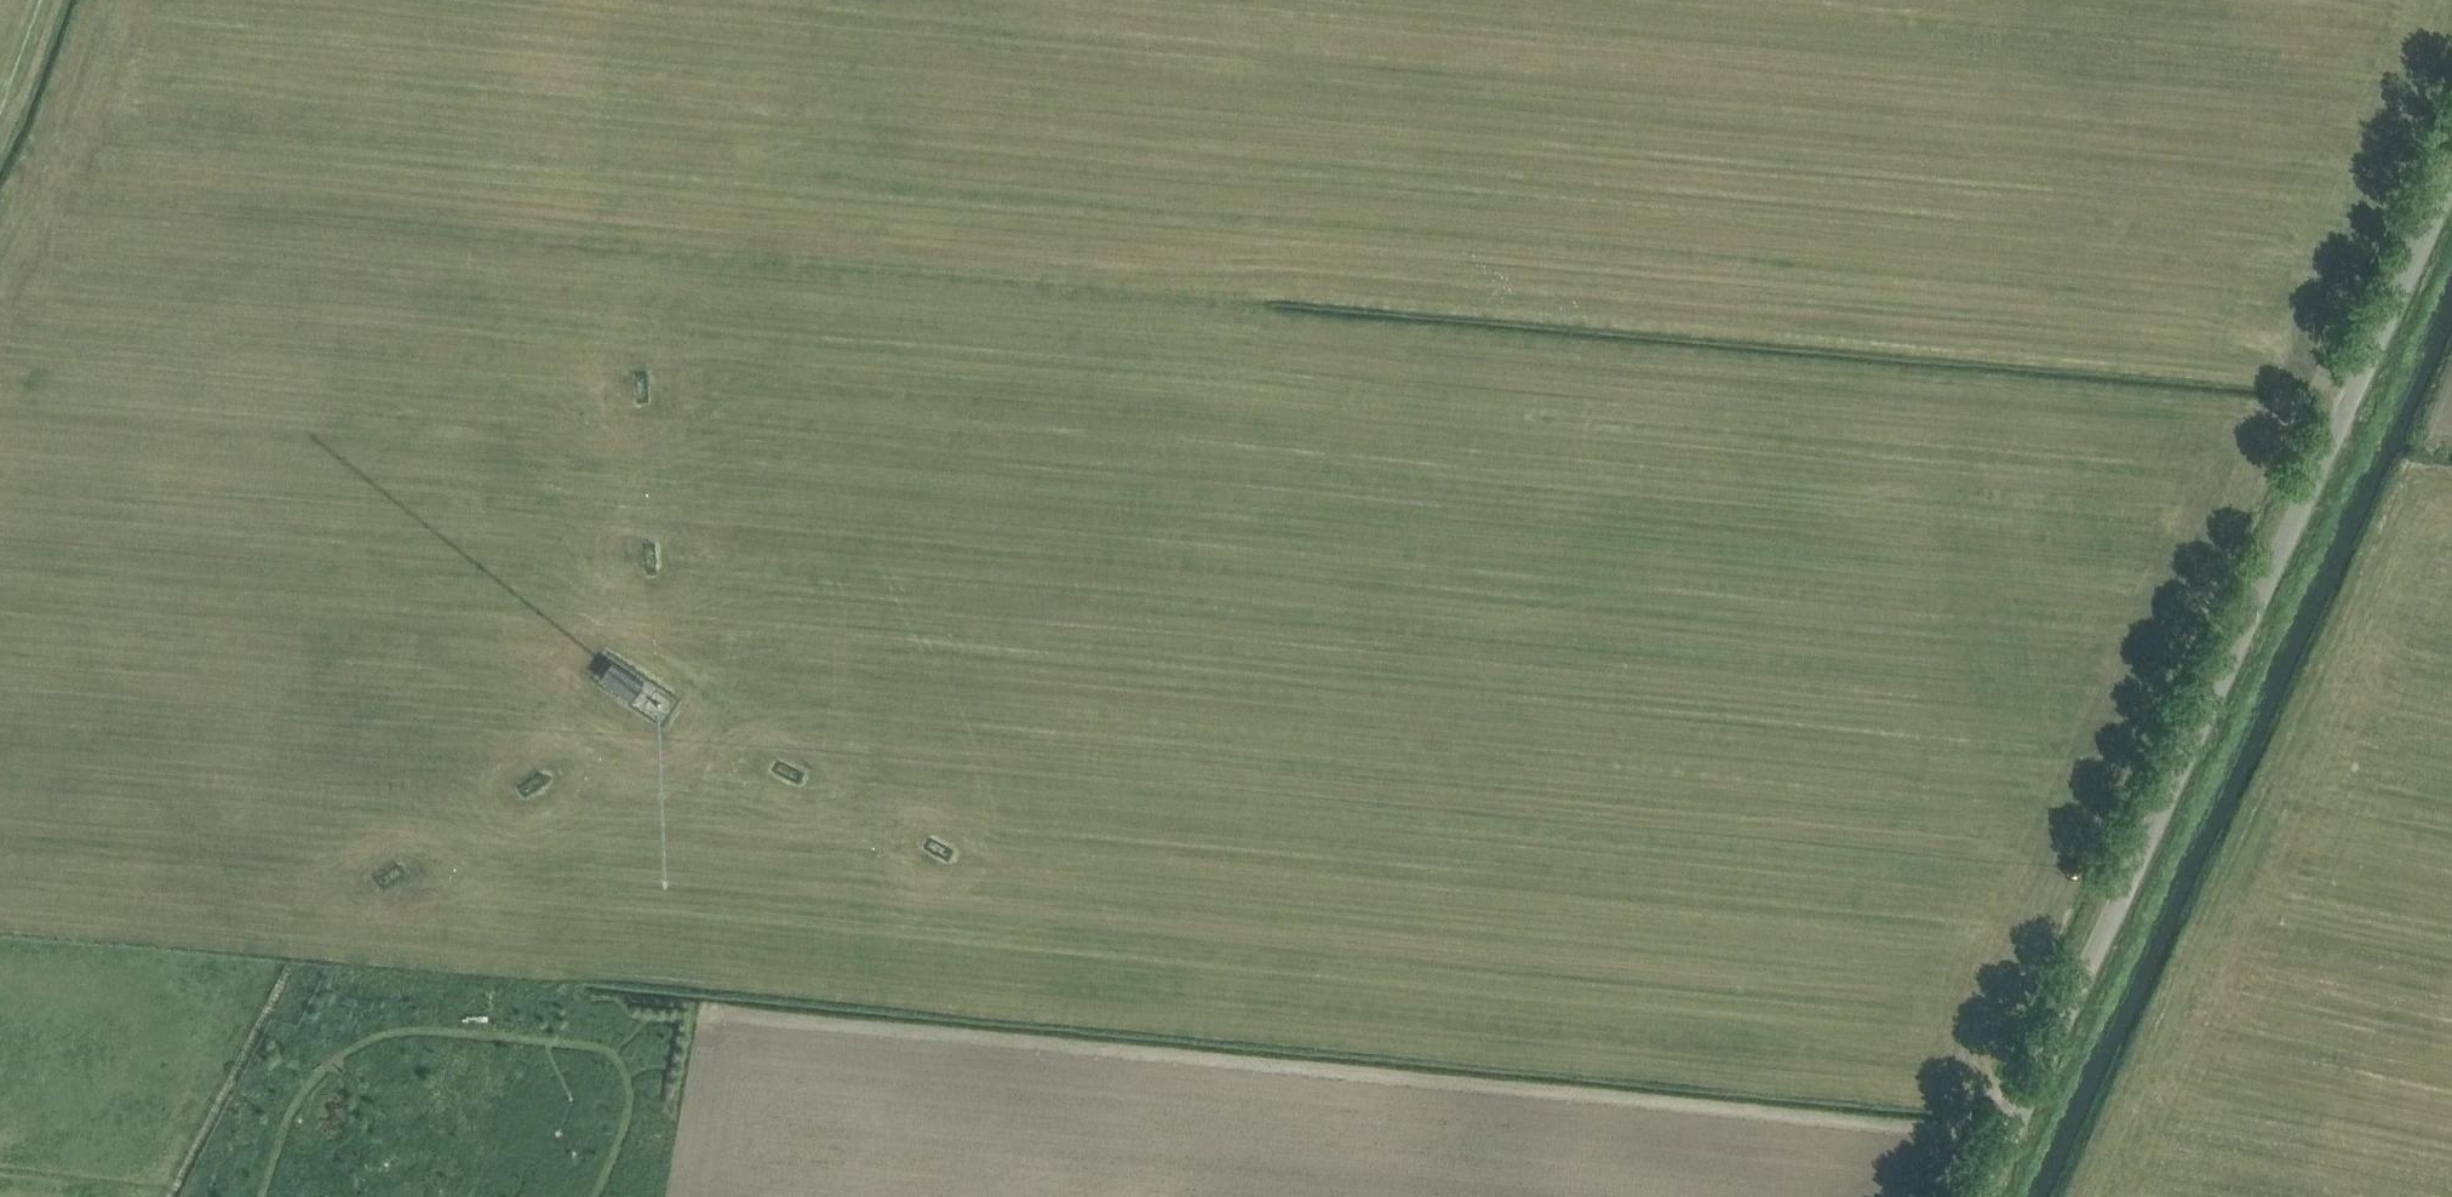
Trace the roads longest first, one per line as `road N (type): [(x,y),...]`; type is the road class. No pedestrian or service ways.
road 1 (unclassified): [(1988,1196),(2451,197)]

